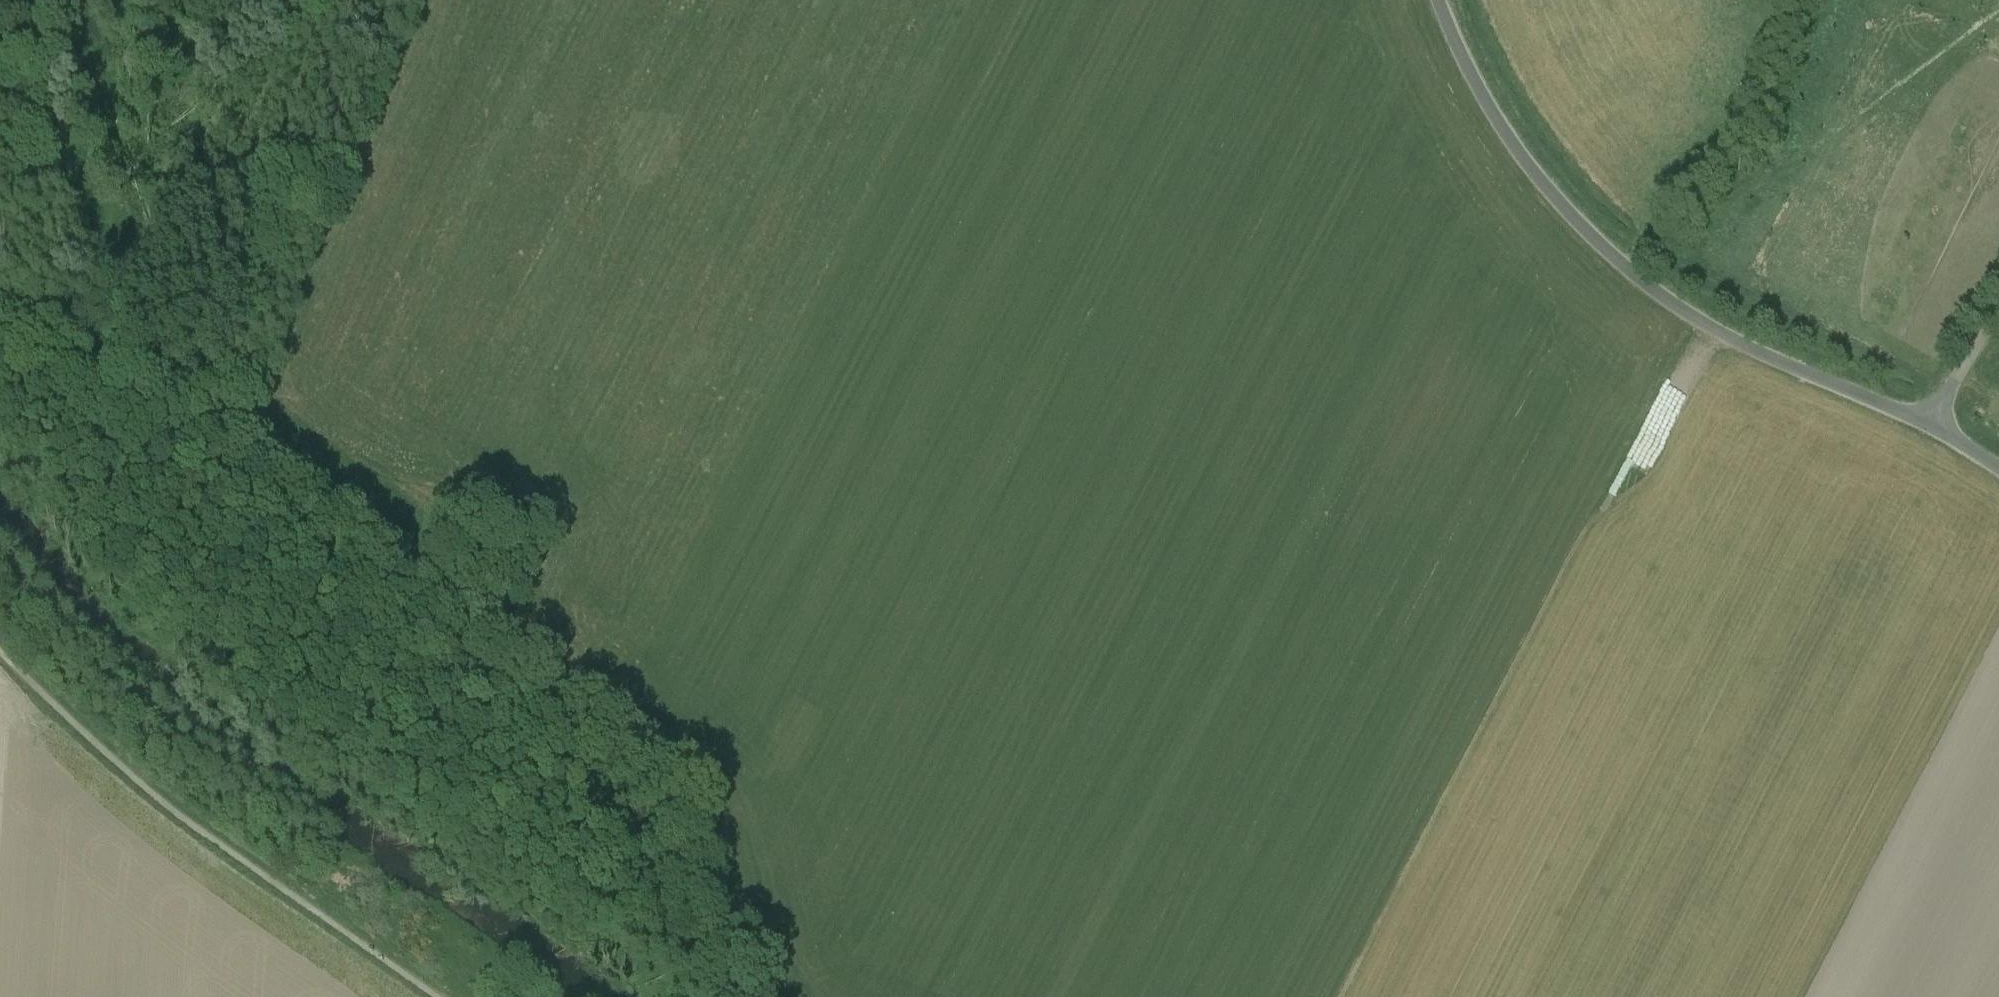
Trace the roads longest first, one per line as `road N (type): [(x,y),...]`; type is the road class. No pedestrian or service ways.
road 1 (unclassified): [(1924,423),(1638,285),(1529,172),(1472,84),(1441,0)]
road 2 (unclassified): [(1924,423),(1998,318)]

